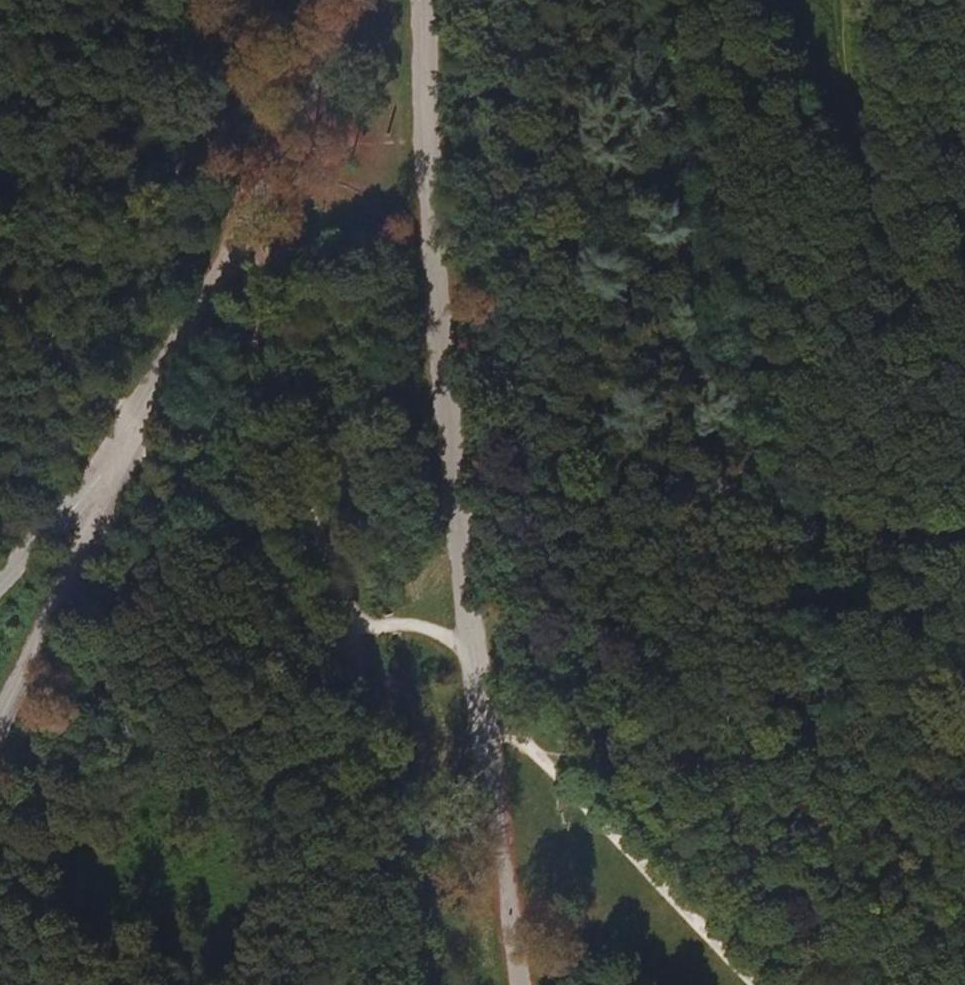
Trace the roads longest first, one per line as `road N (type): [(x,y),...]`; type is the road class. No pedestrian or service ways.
road 1 (track): [(0,289),(305,606),(344,621)]
road 2 (track): [(480,692),(755,984)]
road 3 (track): [(106,479),(0,717)]
road 4 (track): [(344,621),(415,623),(474,646)]

